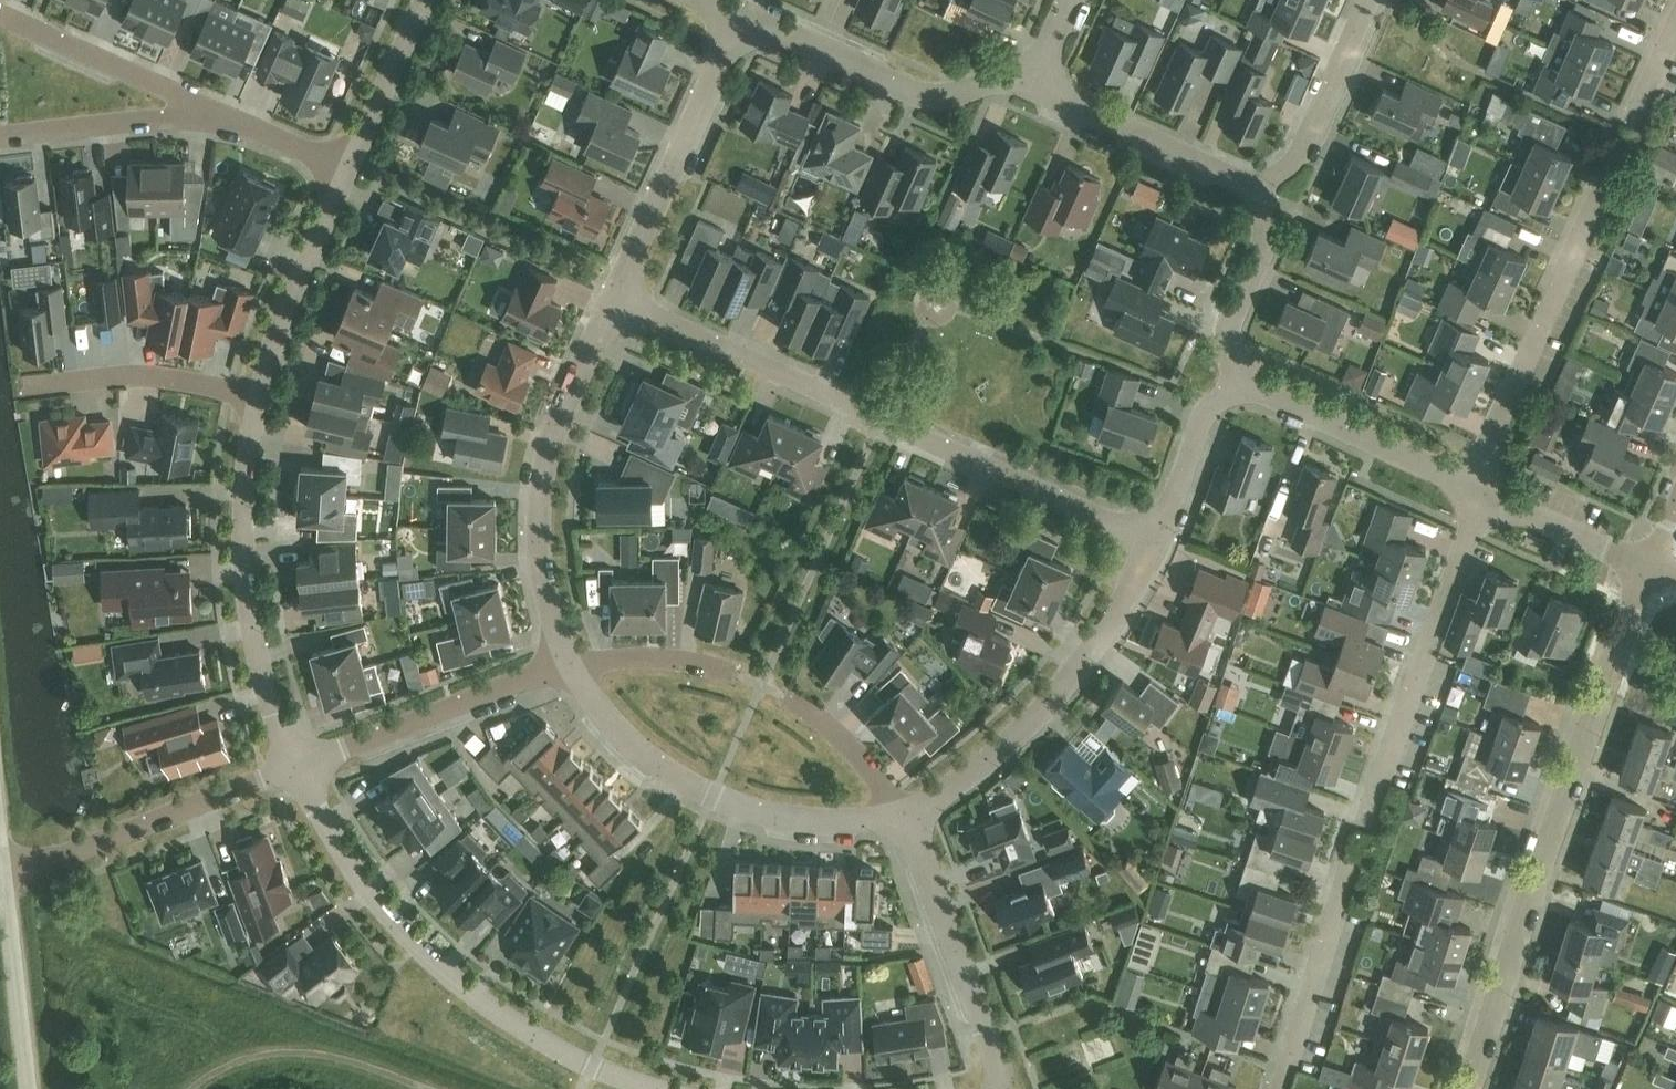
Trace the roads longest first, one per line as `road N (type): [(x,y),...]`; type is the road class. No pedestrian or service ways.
road 1 (residential): [(1157,543),(614,297)]
road 2 (residential): [(1471,1088),(1651,566)]
road 3 (unclassified): [(658,1088),(594,1067),(506,1017),(410,942),(351,868),(298,766)]
road 4 (residential): [(902,814),(792,822),(714,798),(627,739),(568,662)]
road 5 (residential): [(568,662),(538,554),(541,494),(561,412),(614,297)]
road 6 (residential): [(902,814),(968,778),(1079,670),(1157,543)]
road 7 (residential): [(298,766),(254,629),(243,548),(259,400)]
road 8 (residential): [(1471,486),(1623,157)]
road 9 (residential): [(1369,815),(1486,492)]
road 10 (residential): [(1041,70),(923,93),(737,16)]
road 11 (unclassified): [(298,766),(68,858),(6,874)]
road 12 (residential): [(614,297),(737,16)]
road 13 (unclassified): [(997,1088),(988,1032),(902,814)]
road 14 (residential): [(568,662),(298,766)]
road 15 (residential): [(1471,486),(1250,383),(1233,393)]
road 16 (residential): [(1256,188),(1065,101),(1041,70)]
road 17 (residential): [(259,400),(348,169)]
road 18 (residential): [(0,13),(215,114)]
road 19 (residential): [(259,400),(162,380),(38,385)]
road 20 (residential): [(1256,188),(1300,149),(1365,0)]
road 21 (residential): [(1281,1088),(1349,879)]
road 22 (residential): [(0,134),(215,114)]
road 23 (unclassified): [(30,1088),(6,874)]
road 24 (residential): [(1233,393),(1229,314),(1266,234),(1256,188)]
road 25 (residential): [(348,169),(425,0)]
road 26 (unclassified): [(1651,566),(1486,492)]
road 27 (residential): [(1157,543),(1213,402),(1233,393)]
road 28 (residential): [(738,677),(653,659),(568,662)]
road 29 (residential): [(902,814),(836,733),(785,697)]
road 30 (residential): [(215,114),(348,169)]

